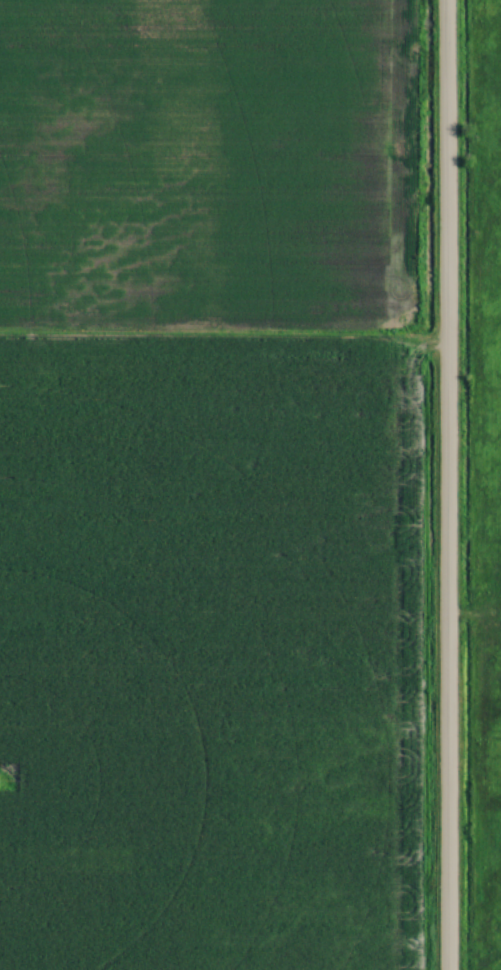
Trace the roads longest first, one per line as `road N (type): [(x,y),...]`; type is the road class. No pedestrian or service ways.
road 1 (tertiary): [(447,969),(444,0)]

